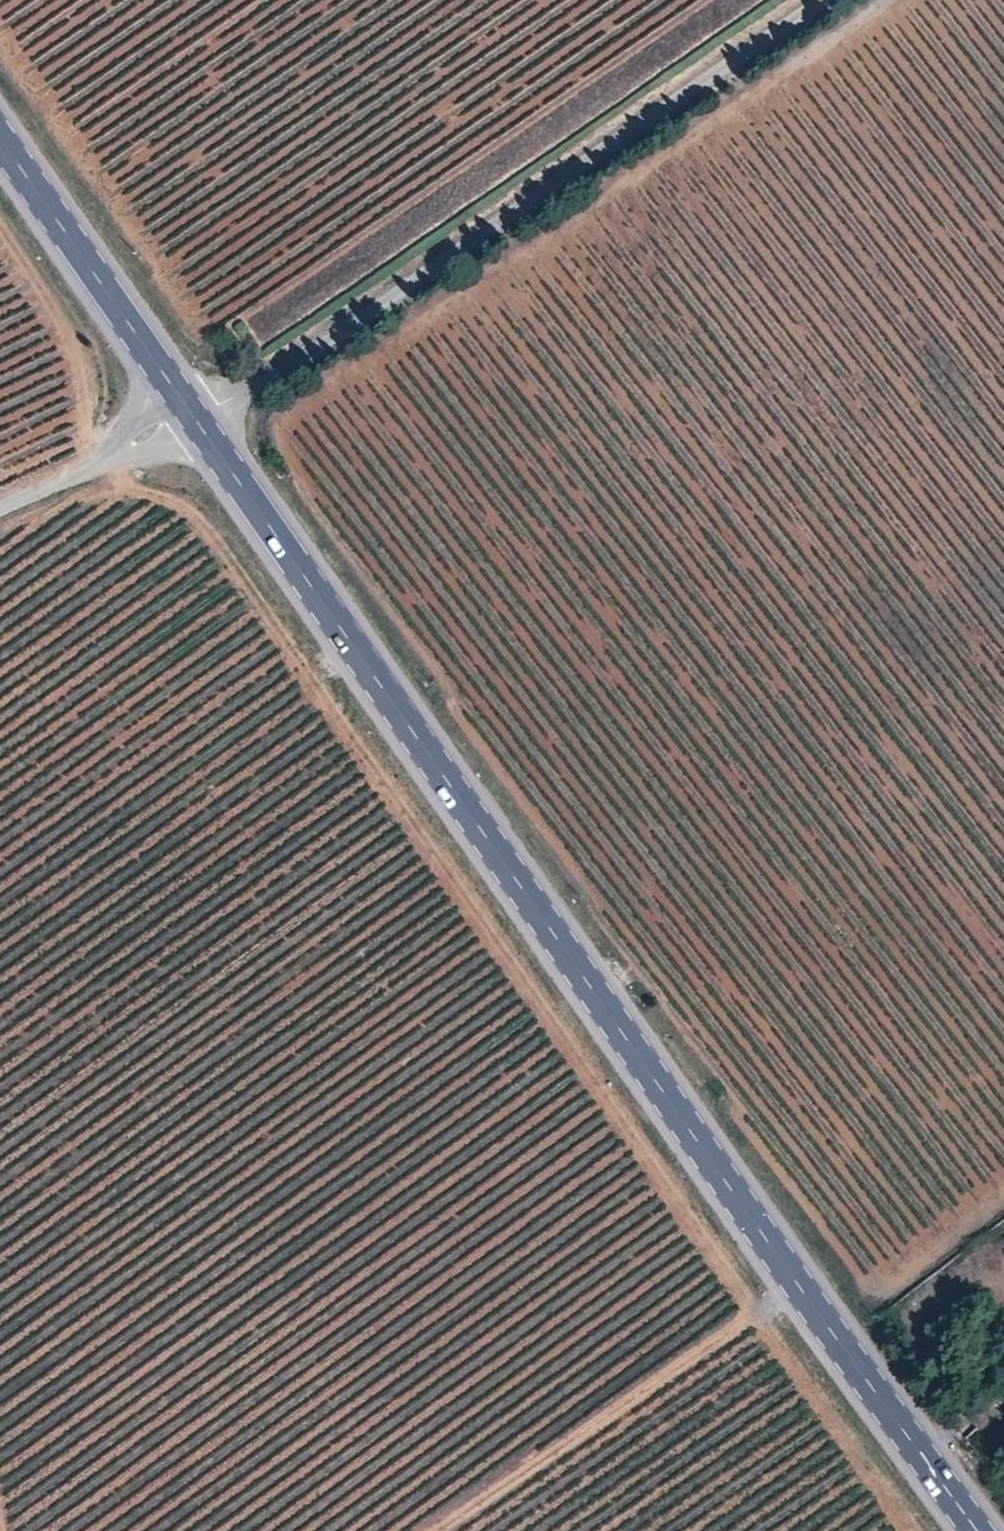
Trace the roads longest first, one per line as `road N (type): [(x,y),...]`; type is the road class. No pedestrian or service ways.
road 1 (tertiary): [(974,1530),(195,421)]
road 2 (unclassified): [(195,421),(324,347),(820,0)]
road 3 (tertiary): [(195,421),(0,143)]
road 4 (unclassified): [(195,421),(0,512)]

